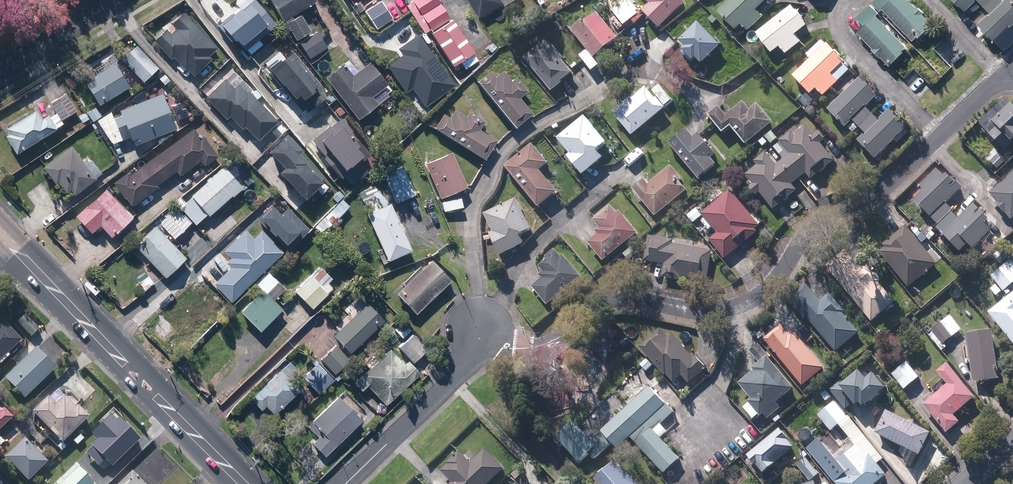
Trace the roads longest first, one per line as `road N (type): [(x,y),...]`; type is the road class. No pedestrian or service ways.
road 1 (residential): [(940,137),(870,201),(828,218),(775,281),(742,305),(706,312),(612,303),(552,341),(523,348)]
road 2 (residential): [(478,328),(472,215),(501,149),(645,64)]
road 3 (residential): [(478,328),(491,321),(543,234),(625,169)]
road 4 (residential): [(474,352),(345,483)]
road 5 (residential): [(845,0),(839,31),(849,47),(940,137)]
road 6 (secondary): [(119,357),(2,235)]
road 7 (residential): [(118,0),(0,71)]

